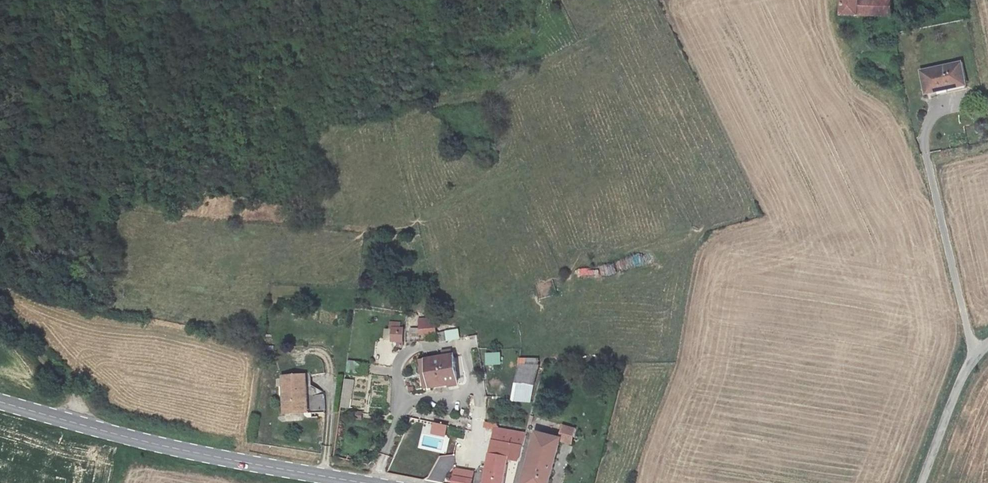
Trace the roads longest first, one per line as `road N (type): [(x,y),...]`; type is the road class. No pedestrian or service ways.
road 1 (secondary): [(0,401),(157,445),(356,482)]
road 2 (unclassified): [(987,344),(967,366),(921,482)]
road 3 (track): [(0,312),(68,388),(76,423)]

